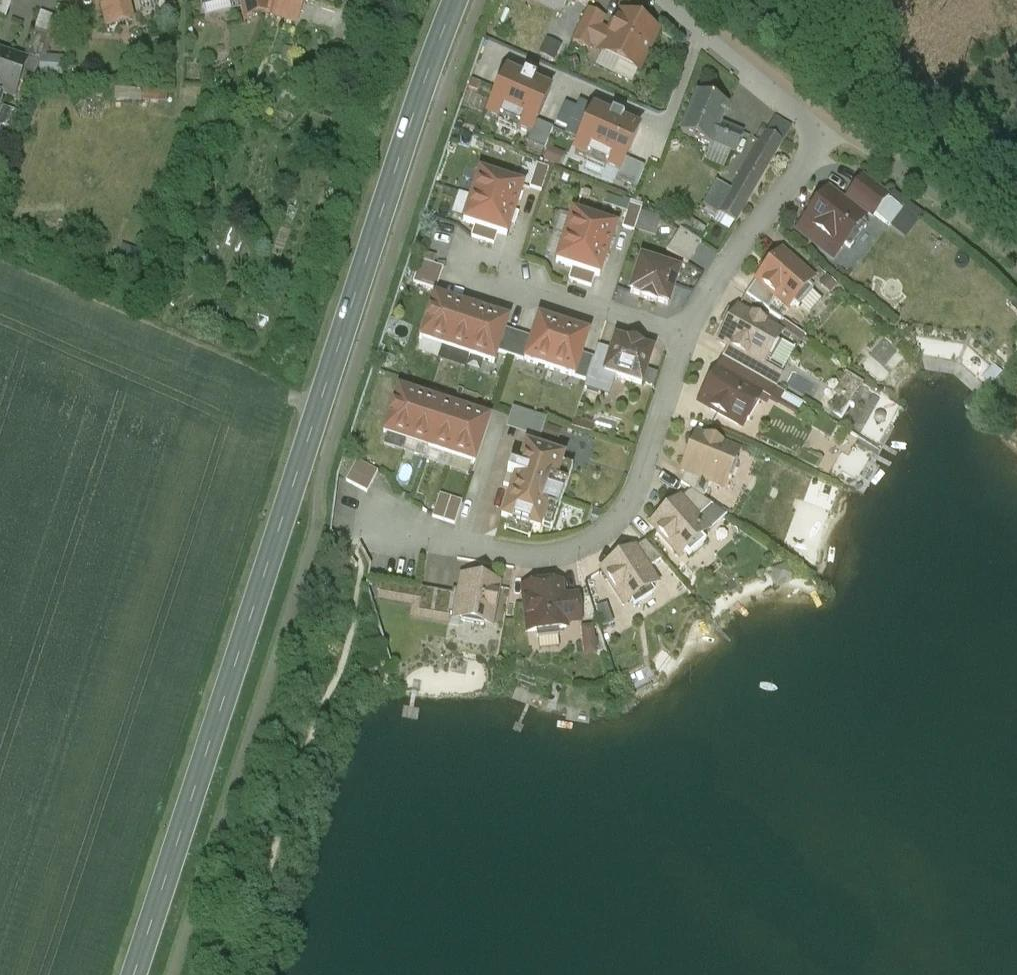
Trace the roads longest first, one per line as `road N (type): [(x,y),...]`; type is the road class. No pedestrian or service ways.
road 1 (secondary): [(134,974),(457,0)]
road 2 (residential): [(682,337),(632,506),(577,552),(523,556),(389,525)]
road 3 (residential): [(831,125),(682,337)]
road 4 (residential): [(682,337),(485,271)]
road 5 (residential): [(831,125),(671,0)]

